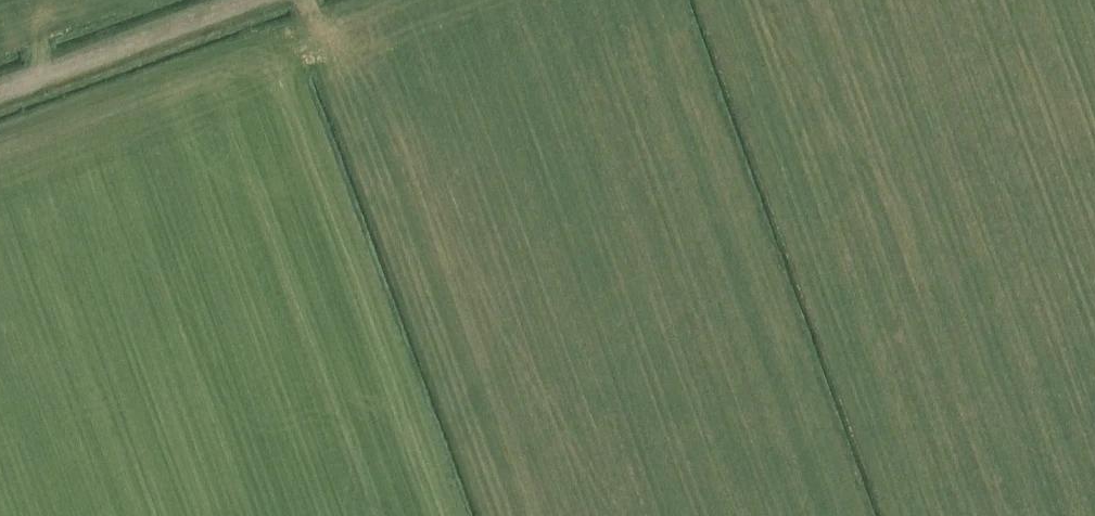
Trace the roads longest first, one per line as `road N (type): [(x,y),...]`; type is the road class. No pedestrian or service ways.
road 1 (track): [(260,0),(0,94)]

